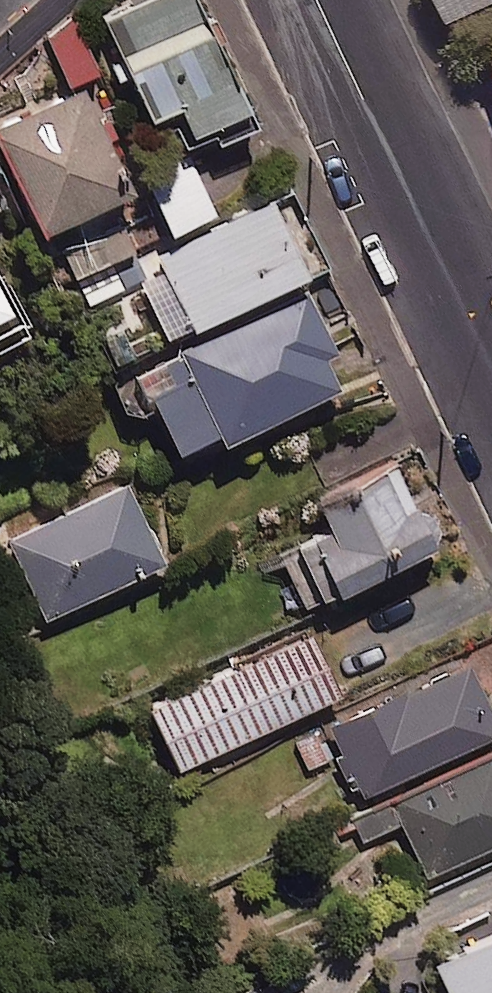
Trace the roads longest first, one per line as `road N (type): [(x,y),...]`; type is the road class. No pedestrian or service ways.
road 1 (residential): [(317,0),(491,369)]

